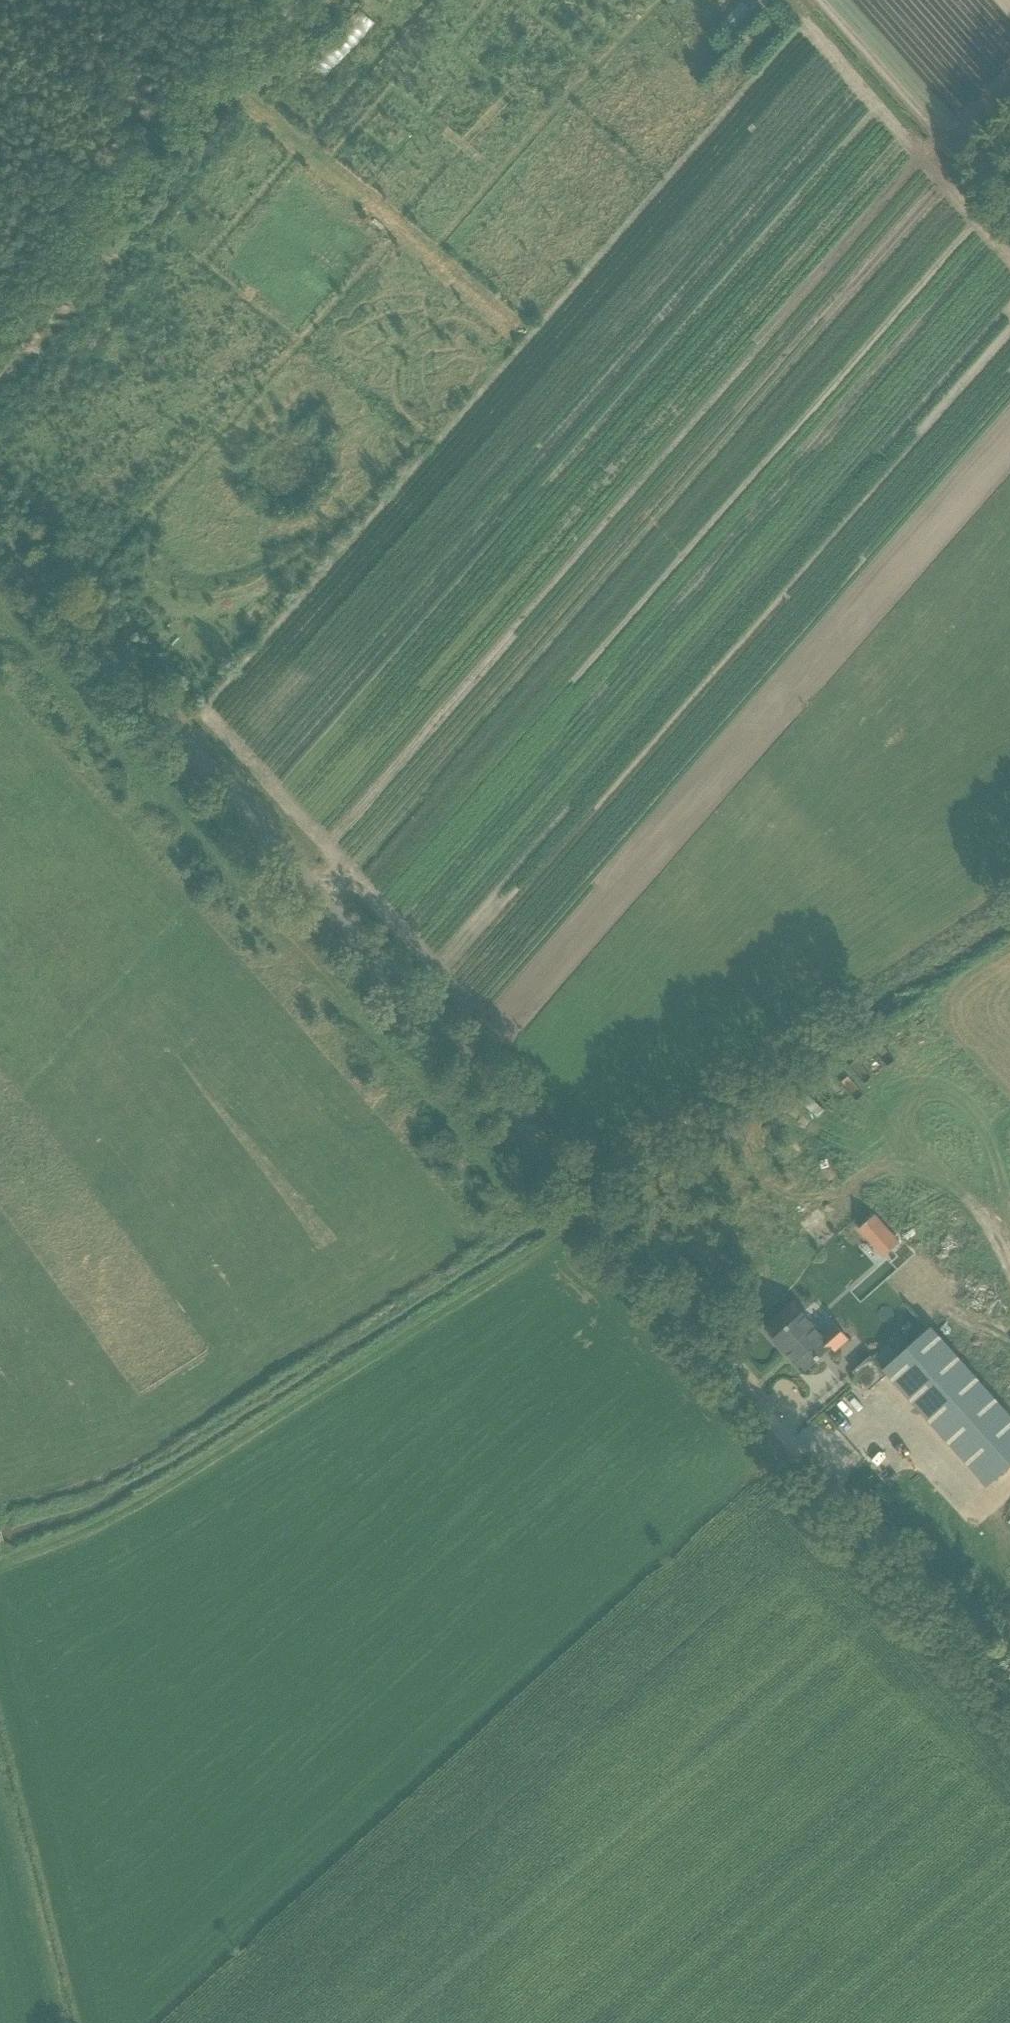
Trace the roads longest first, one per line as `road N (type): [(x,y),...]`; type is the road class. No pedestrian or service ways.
road 1 (unclassified): [(1009,1684),(0,538)]
road 2 (unclassified): [(0,330),(289,0)]

